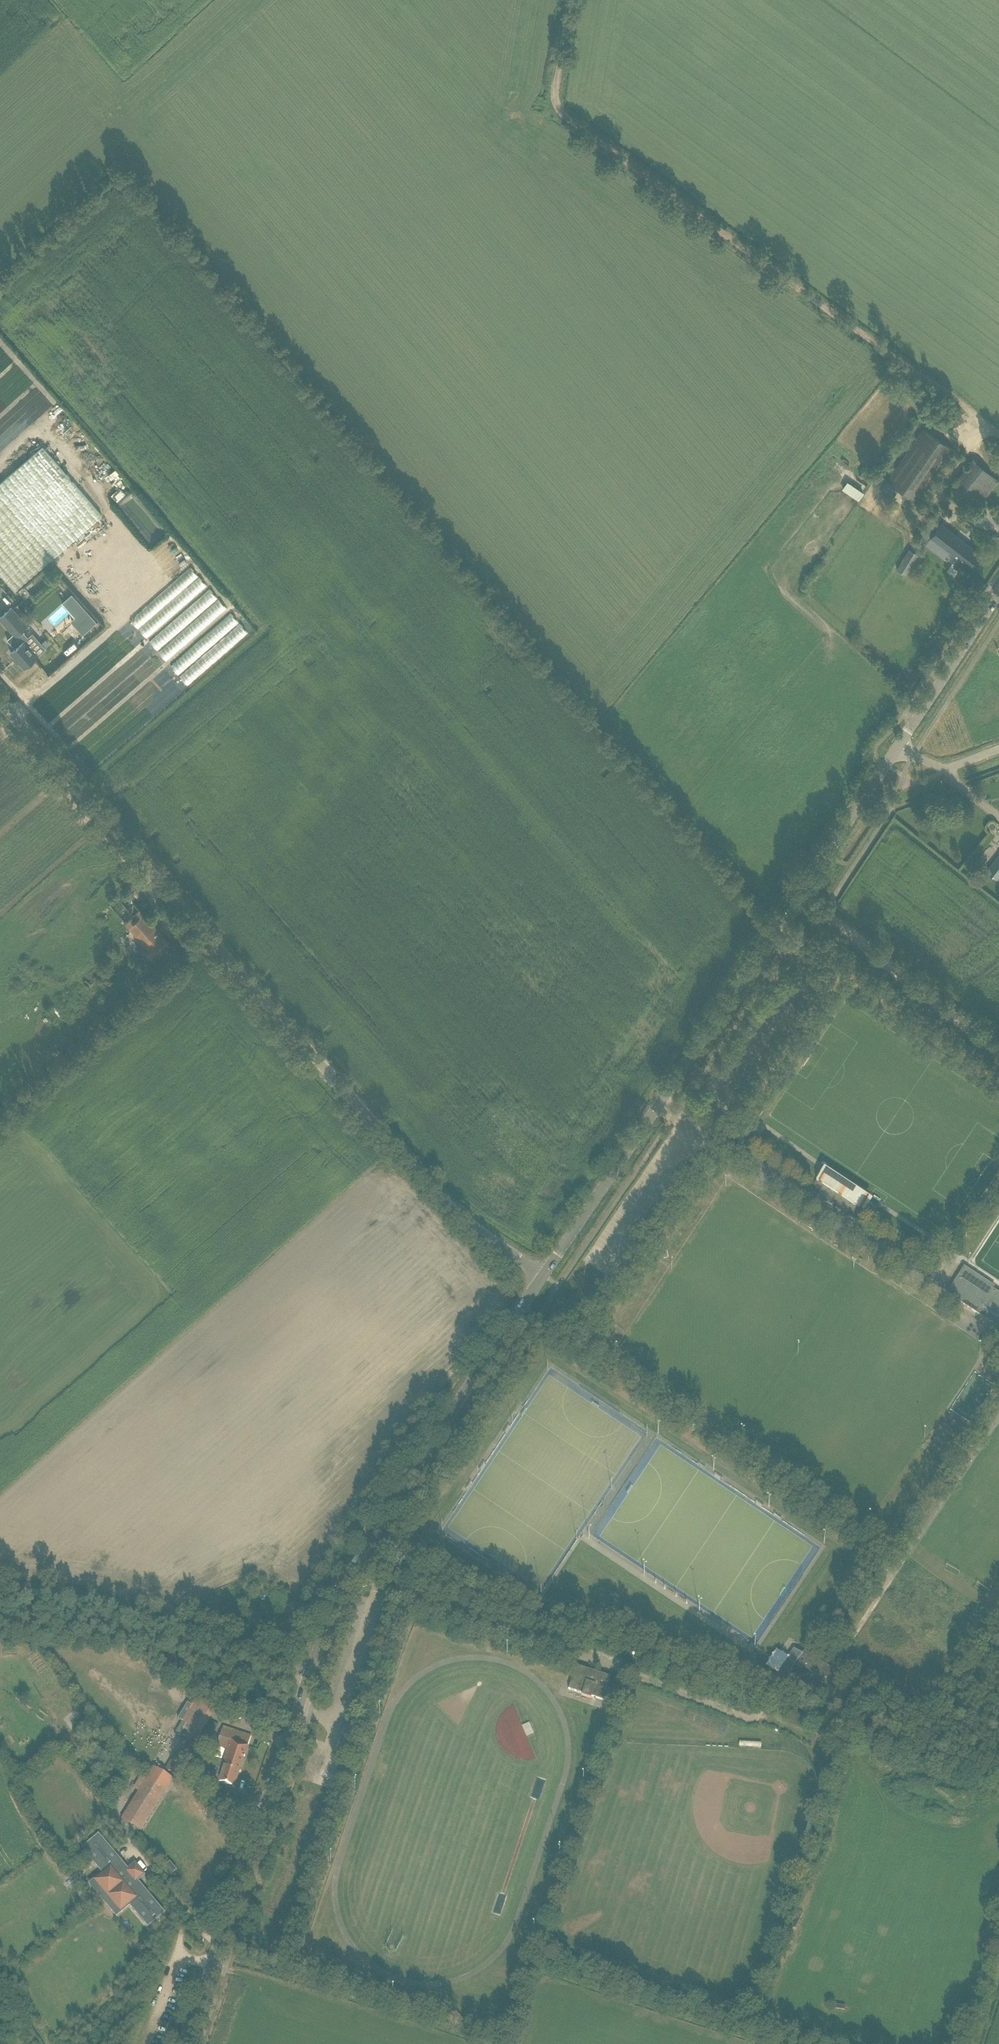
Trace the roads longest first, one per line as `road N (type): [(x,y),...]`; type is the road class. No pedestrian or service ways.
road 1 (unclassified): [(542,1275),(433,1185),(0,691)]
road 2 (track): [(998,435),(557,107),(568,0)]
road 3 (secondary): [(542,1275),(898,747)]
road 4 (secondary): [(308,1676),(356,1555),(542,1275)]
road 5 (secondary): [(187,2043),(308,1676)]
road 6 (unclassified): [(0,1593),(54,1592),(117,1608),(308,1676)]
road 7 (track): [(796,896),(998,1055)]
road 8 (secondary): [(898,747),(998,591)]

